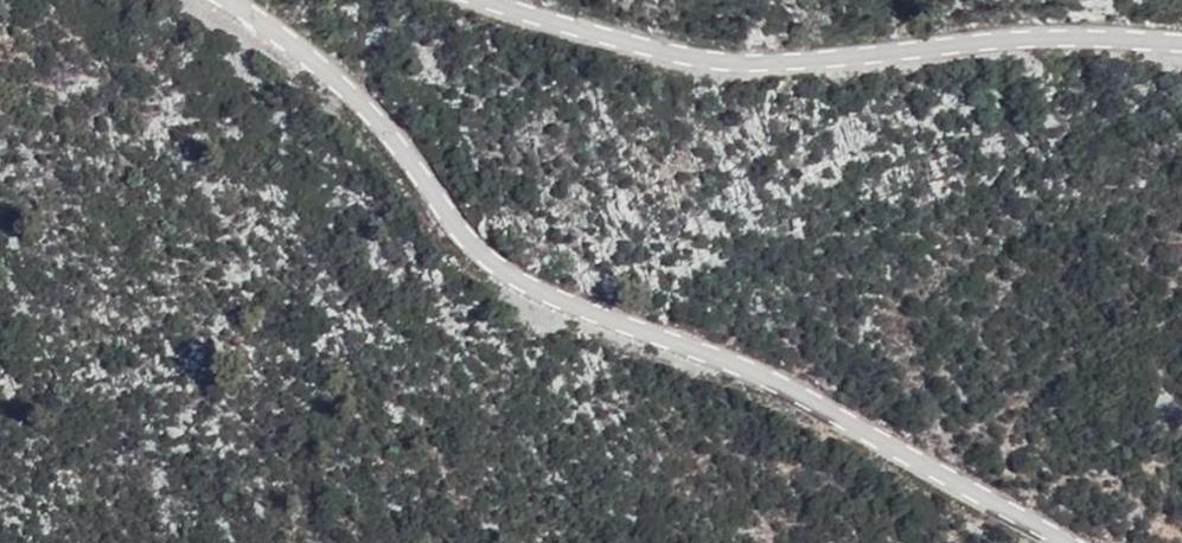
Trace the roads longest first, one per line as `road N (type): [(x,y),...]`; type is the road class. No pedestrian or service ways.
road 1 (unclassified): [(1068,542),(766,374),(556,305),(474,256),(408,160),(321,65),(218,0)]
road 2 (unclassified): [(468,0),(717,69),(1028,38),(1181,48)]

